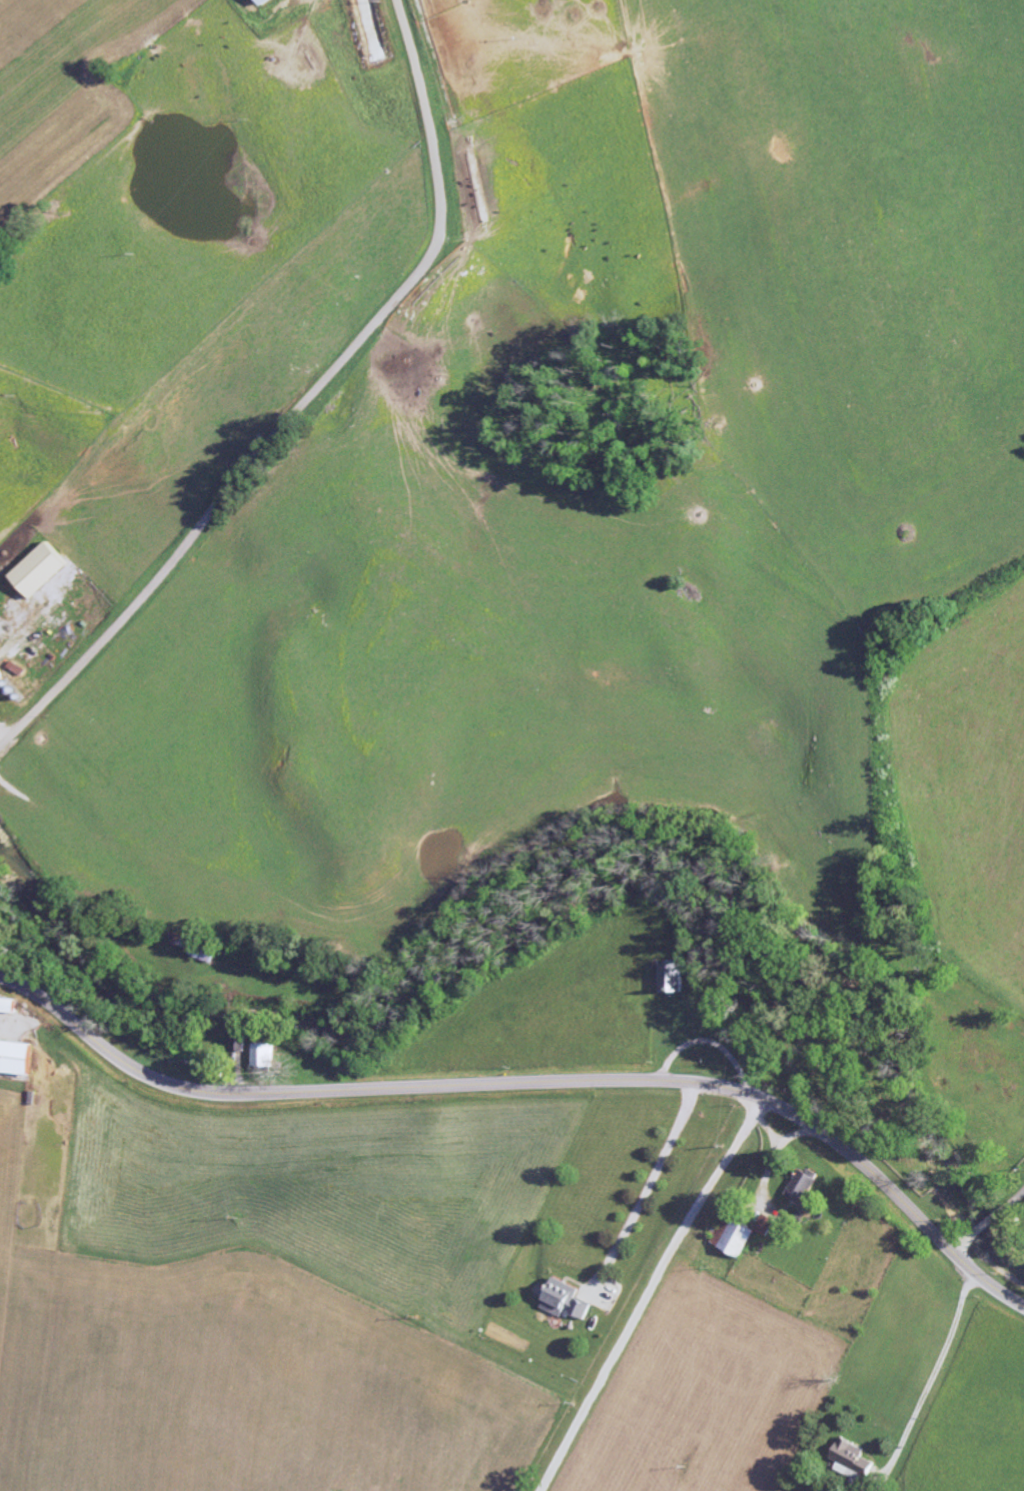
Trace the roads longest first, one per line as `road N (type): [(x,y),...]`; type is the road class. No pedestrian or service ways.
road 1 (tertiary): [(1023,1304),(956,1254),(835,1140),(742,1093),(632,1080),(215,1093),(137,1068),(41,994),(0,975)]
road 2 (residential): [(0,743),(146,590),(431,253),(435,192),(395,0)]

